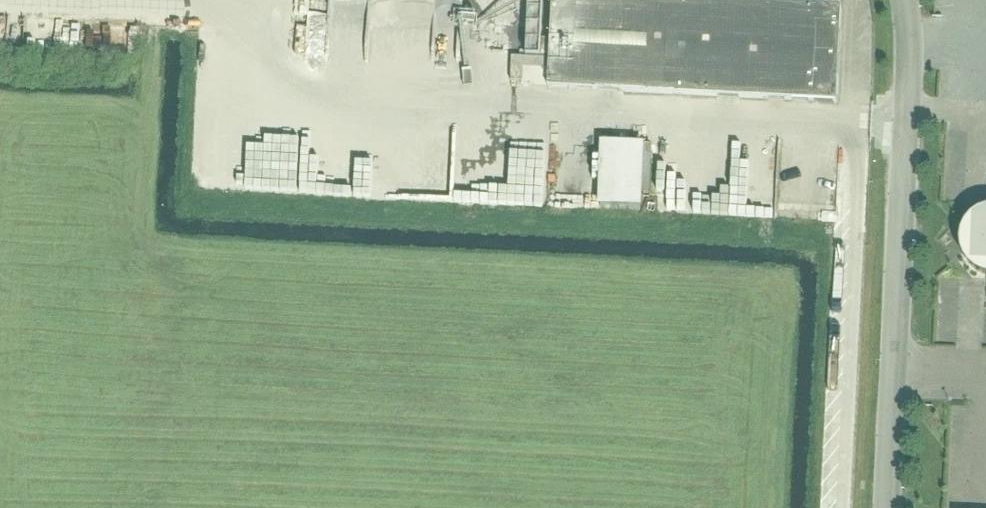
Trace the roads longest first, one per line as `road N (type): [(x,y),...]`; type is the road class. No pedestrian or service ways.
road 1 (unclassified): [(888,507),(904,0)]

